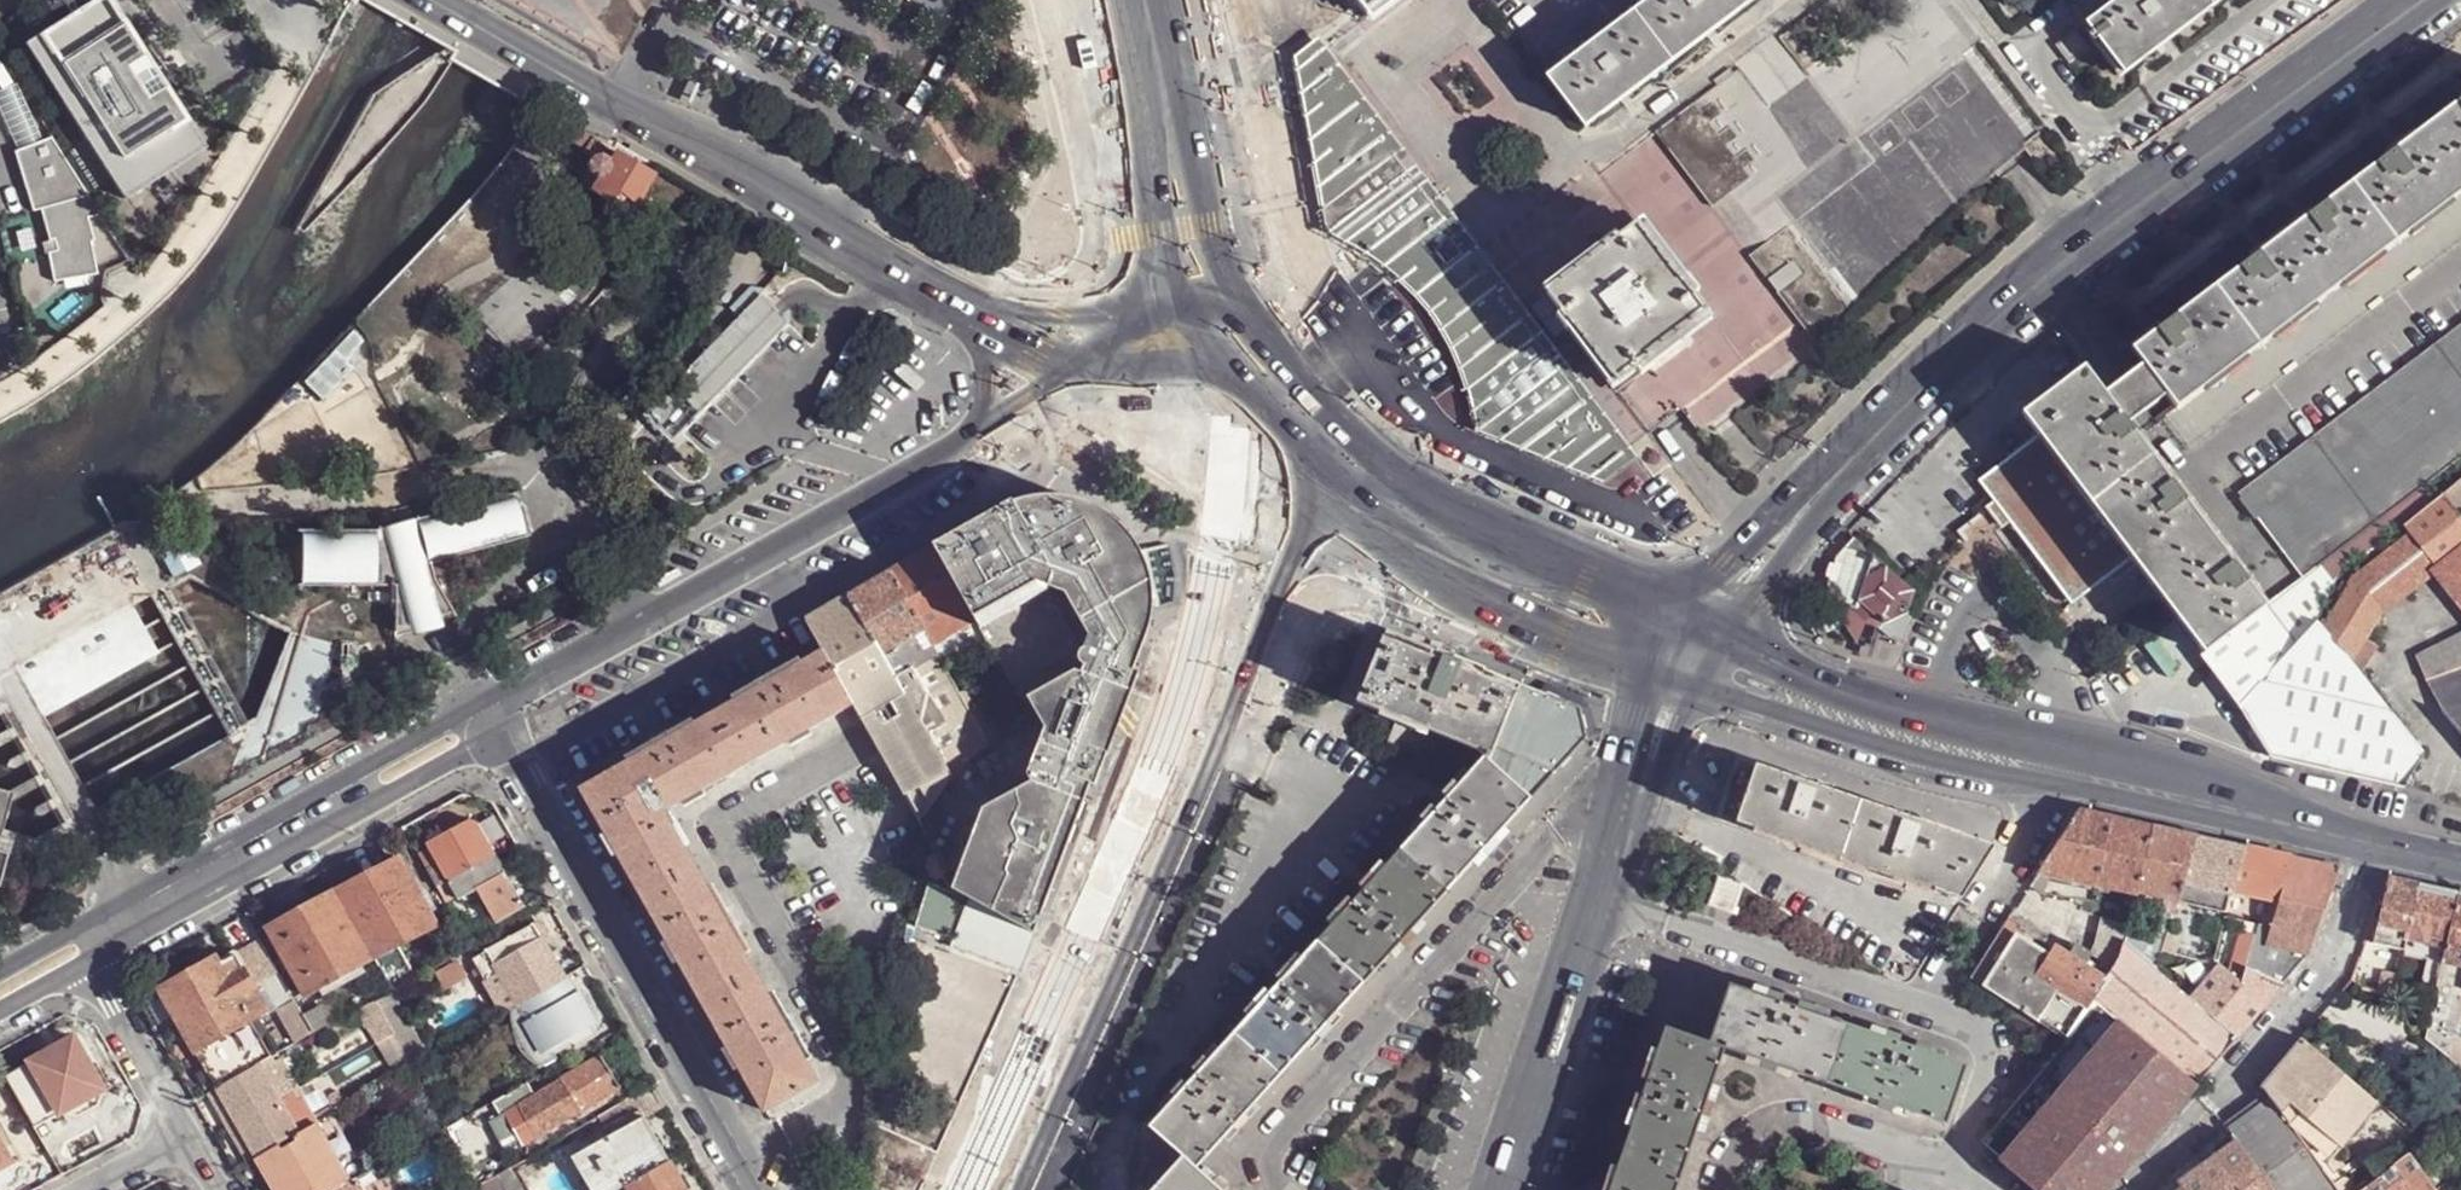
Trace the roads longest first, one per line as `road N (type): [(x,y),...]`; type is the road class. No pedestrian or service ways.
road 1 (residential): [(1020,1189),(1127,955),(1305,521)]
road 2 (secondary): [(1875,440),(2081,245),(2420,0)]
road 3 (secondary): [(1080,382),(486,704)]
road 4 (secondary): [(1675,647),(1628,610),(1357,507),(1211,436),(1167,398),(1148,358)]
road 5 (tertiary): [(486,704),(0,969)]
road 6 (tertiary): [(618,106),(695,161),(1015,324),(1080,382)]
road 7 (tertiary): [(1106,334),(711,133),(618,106)]
road 8 (secondary): [(503,735),(761,1189)]
road 9 (tertiary): [(91,965),(503,735)]
road 10 (residential): [(2373,838),(2329,970),(2145,1189)]
road 11 (secondary): [(1502,1189),(1604,901),(1630,803)]
road 12 (secondary): [(1305,521),(1614,656),(1675,647)]
road 13 (tertiary): [(1675,647),(1717,692),(1757,707),(2020,765)]
road 14 (tertiary): [(2020,765),(1740,653),(1675,647)]
road 15 (secondary): [(1148,358),(1140,243),(1091,0)]
road 16 (secondary): [(1053,0),(1106,253),(1106,334)]
road 17 (tertiary): [(2373,838),(2053,771)]
road 18 (secondary): [(1875,440),(1705,583),(1675,647)]
road 19 (secondary): [(1675,647),(1742,610),(1875,440)]
road 20 (secondary): [(1080,382),(1208,478),(1305,521)]
road 21 (residential): [(2053,771),(1937,987)]
road 22 (tertiary): [(618,106),(430,0)]
road 23 (residential): [(188,1135),(91,965)]
road 24 (secondary): [(1630,803),(1676,743),(1686,710),(1675,647)]
road 25 (secondary): [(1630,803),(1639,698),(1675,647)]

